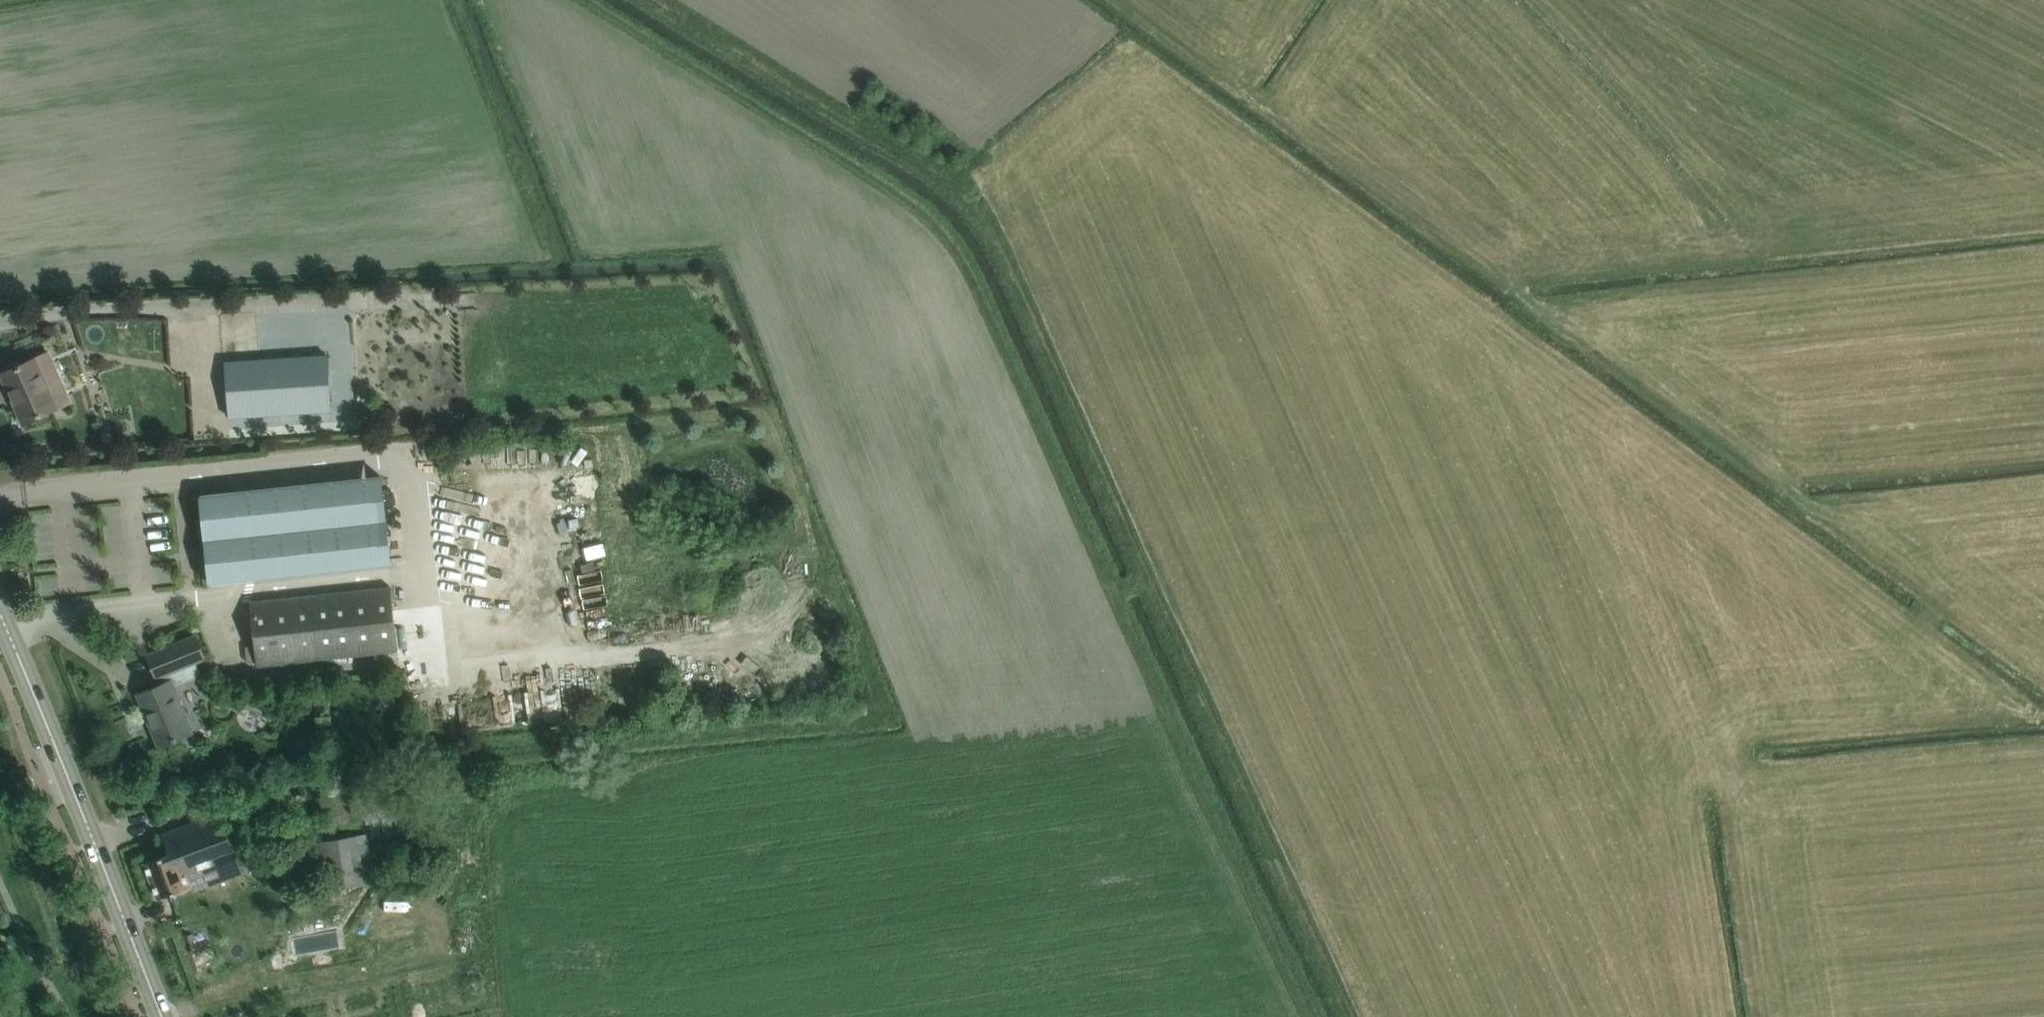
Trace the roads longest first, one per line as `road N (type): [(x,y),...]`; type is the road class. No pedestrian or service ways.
road 1 (tertiary): [(161,1016),(0,618)]

